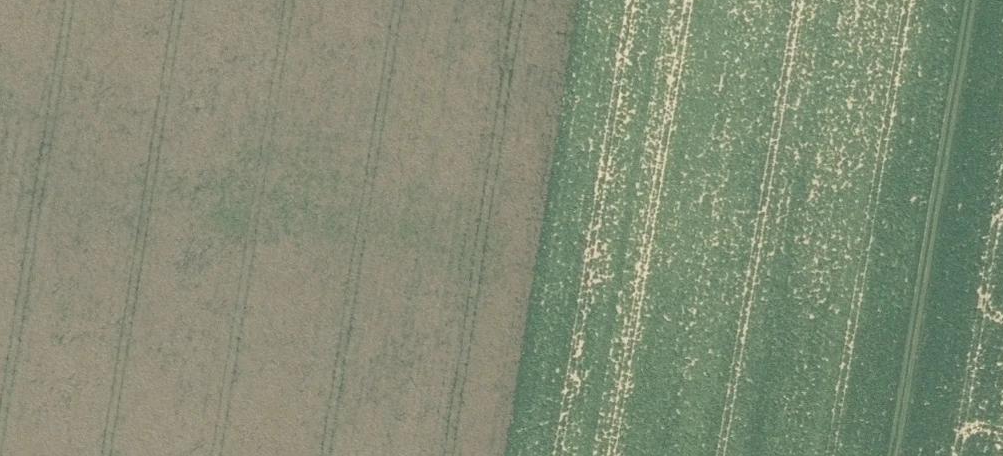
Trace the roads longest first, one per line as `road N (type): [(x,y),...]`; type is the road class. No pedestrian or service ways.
road 1 (track): [(965,0),(891,455)]

